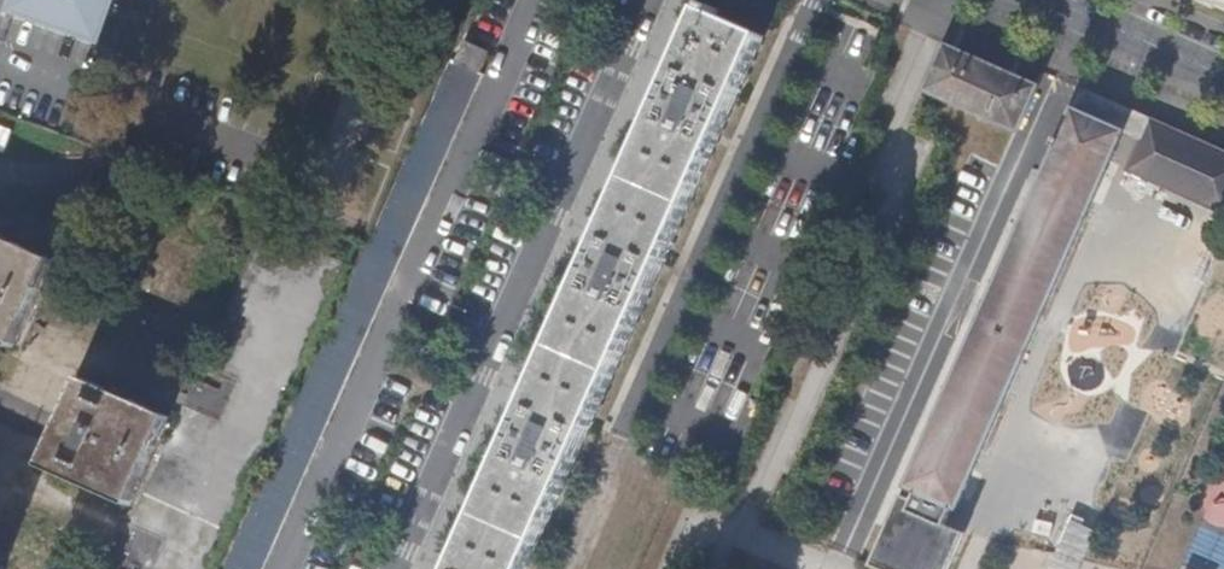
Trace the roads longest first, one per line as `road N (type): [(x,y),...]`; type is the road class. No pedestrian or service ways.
road 1 (residential): [(1034,0),(1223,85)]

